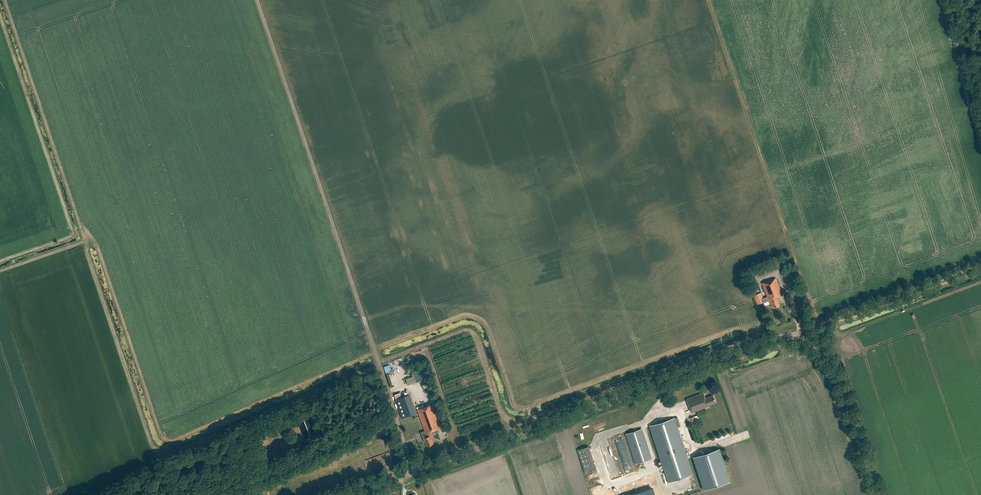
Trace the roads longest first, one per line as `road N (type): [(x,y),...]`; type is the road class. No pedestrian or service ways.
road 1 (unclassified): [(354,494),(780,338)]
road 2 (track): [(398,422),(257,0)]
road 3 (unclassified): [(780,338),(814,348),(836,372),(879,494)]
road 4 (track): [(833,319),(980,265)]

